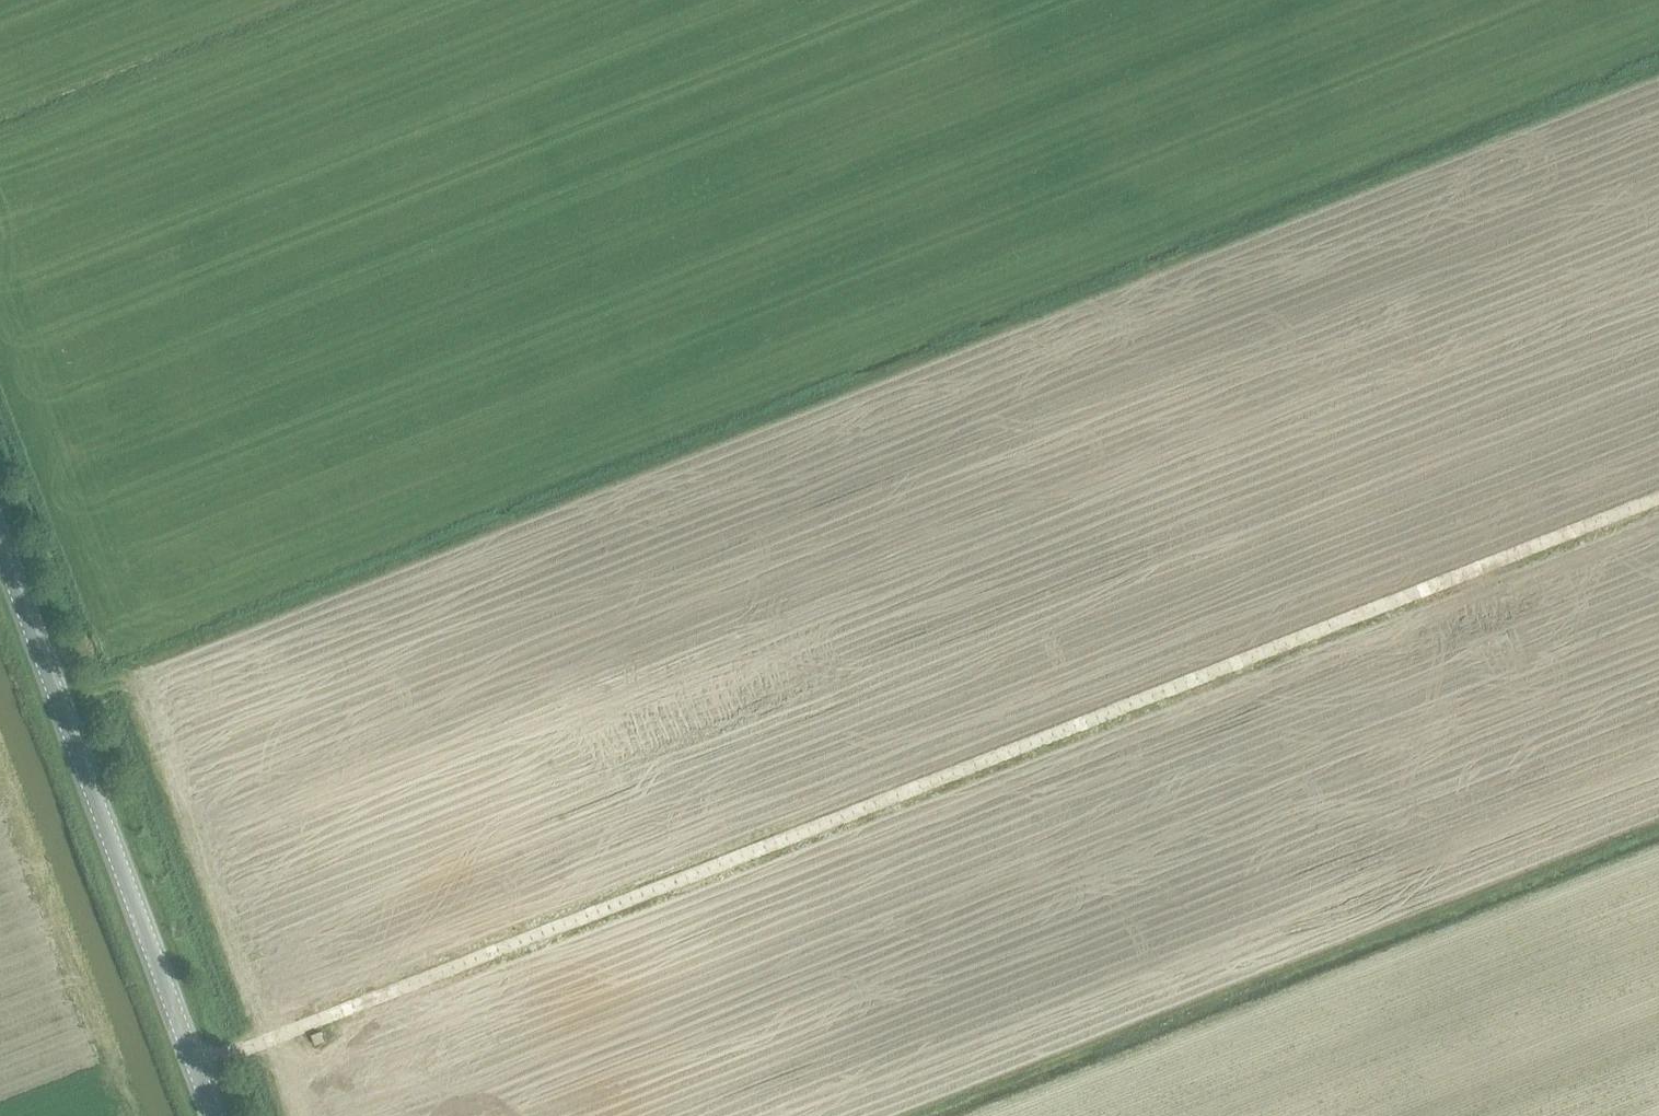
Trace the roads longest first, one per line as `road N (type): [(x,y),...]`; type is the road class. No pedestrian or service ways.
road 1 (track): [(198,1070),(1658,500)]
road 2 (tertiary): [(215,1115),(0,543)]
road 3 (track): [(445,0),(0,171)]

